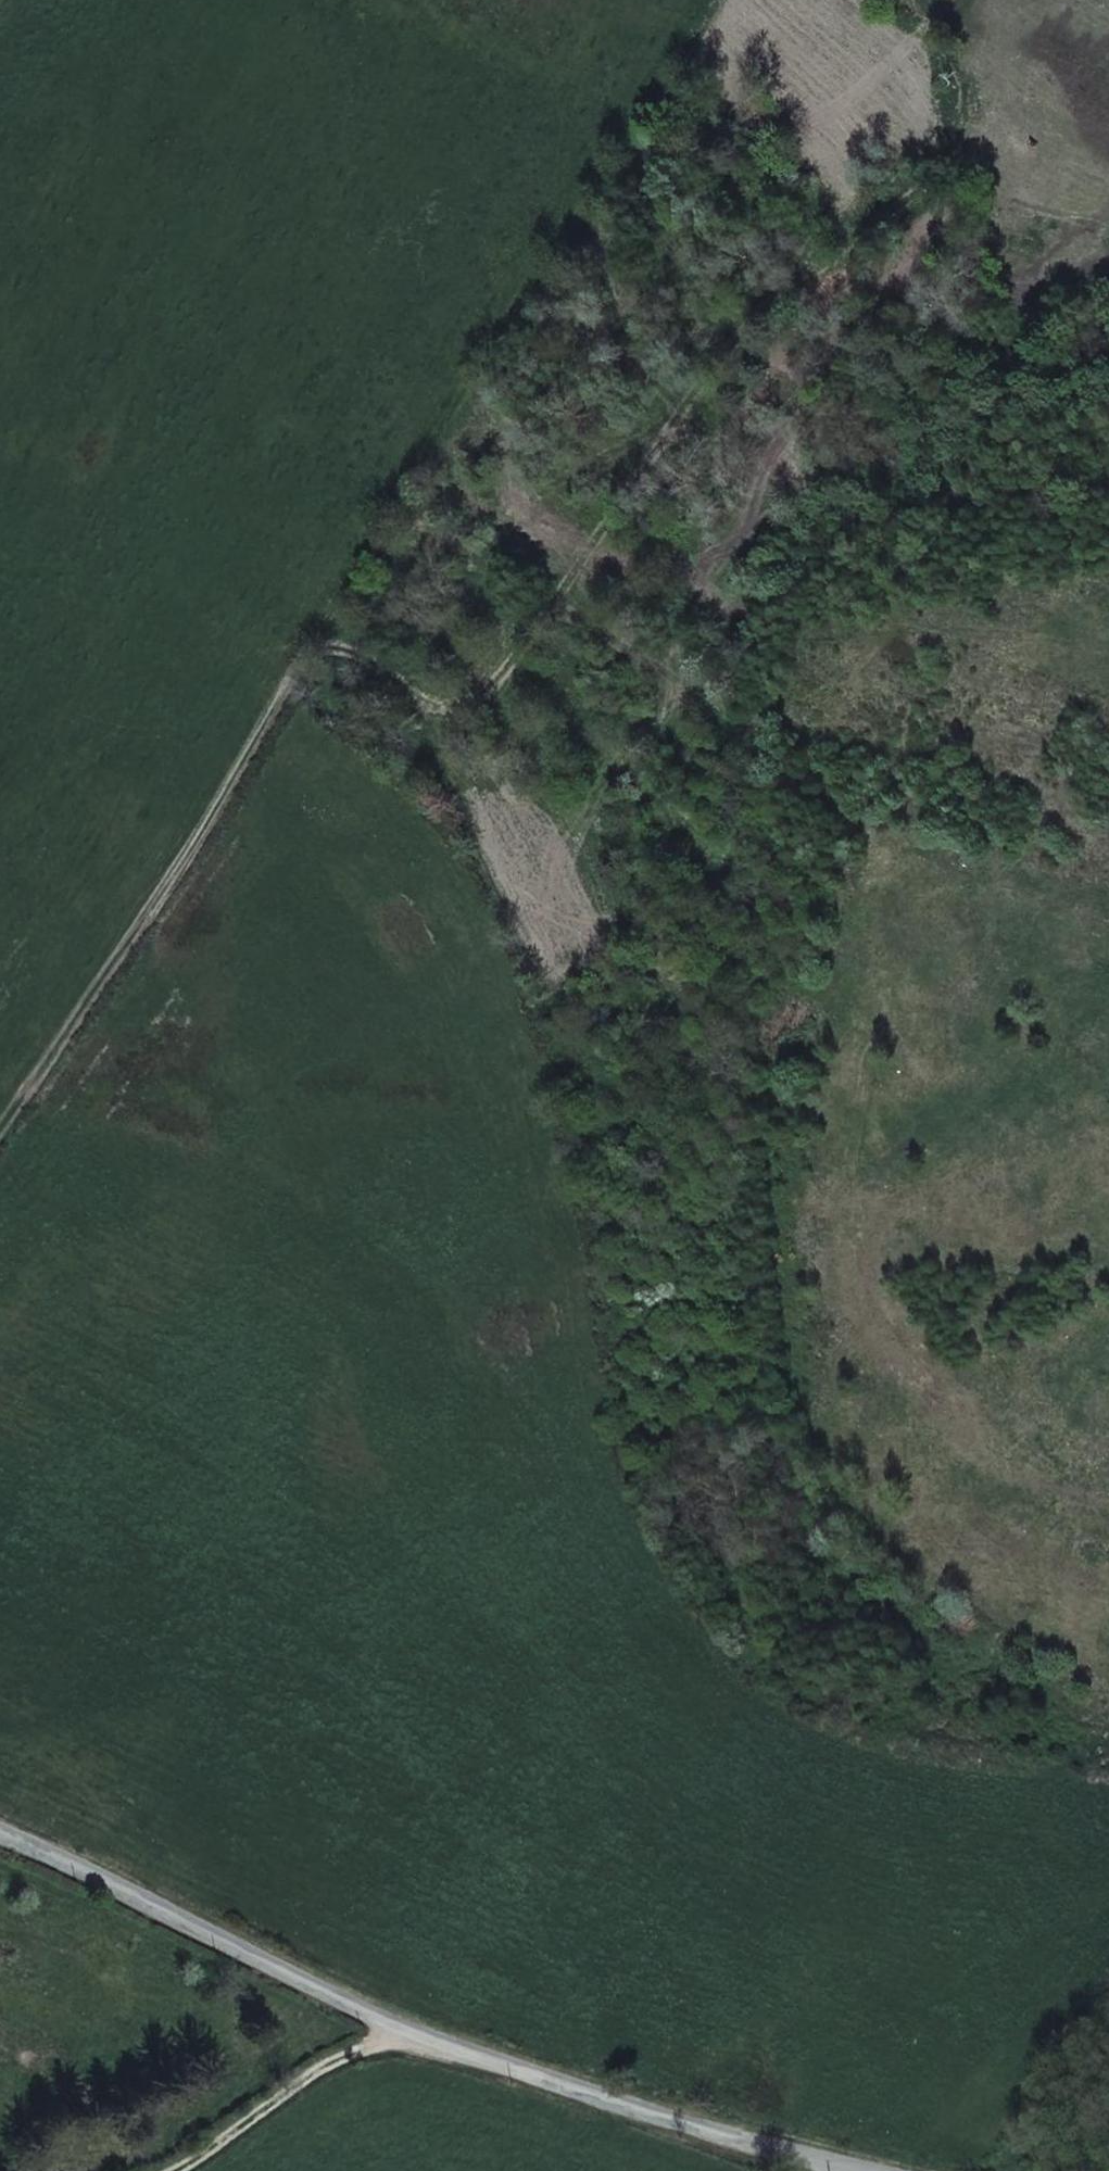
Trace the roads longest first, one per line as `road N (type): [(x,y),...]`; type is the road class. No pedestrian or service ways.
road 1 (unclassified): [(908,2170),(421,2023),(0,1826)]
road 2 (track): [(164,2170),(310,2064),(421,2023)]

